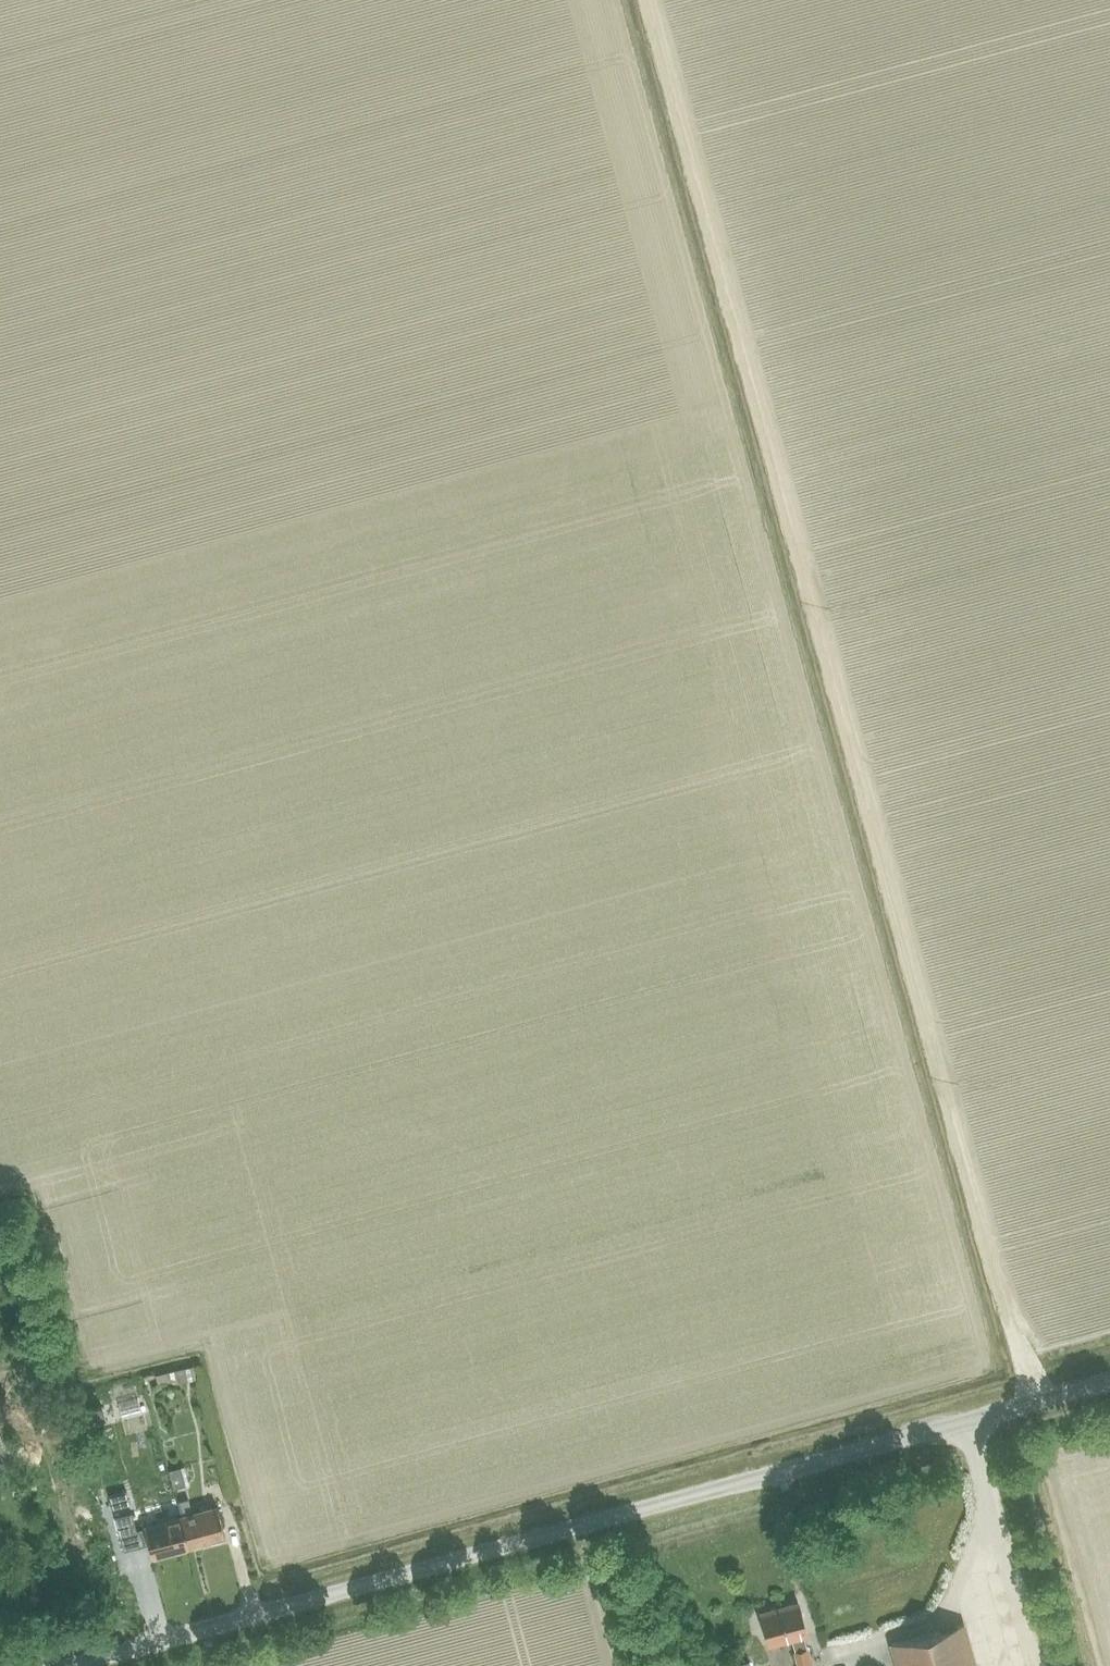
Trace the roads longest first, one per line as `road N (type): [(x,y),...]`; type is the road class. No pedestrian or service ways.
road 1 (unclassified): [(67,1665),(1109,1381)]

